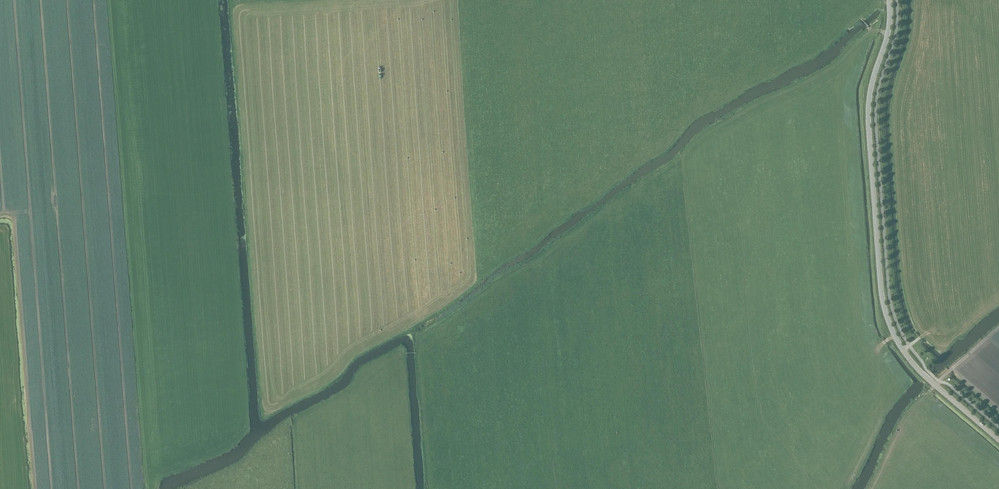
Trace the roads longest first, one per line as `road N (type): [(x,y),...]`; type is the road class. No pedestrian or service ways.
road 1 (tertiary): [(998,440),(922,374),(886,313),(868,116),(889,0)]

